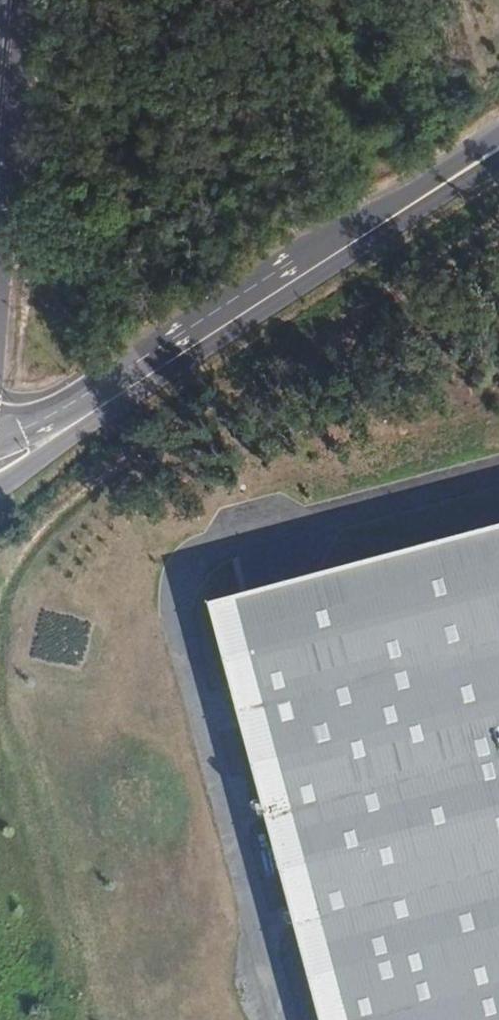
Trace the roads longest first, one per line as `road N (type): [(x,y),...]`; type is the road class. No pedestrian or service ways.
road 1 (secondary): [(83,417),(498,147)]

